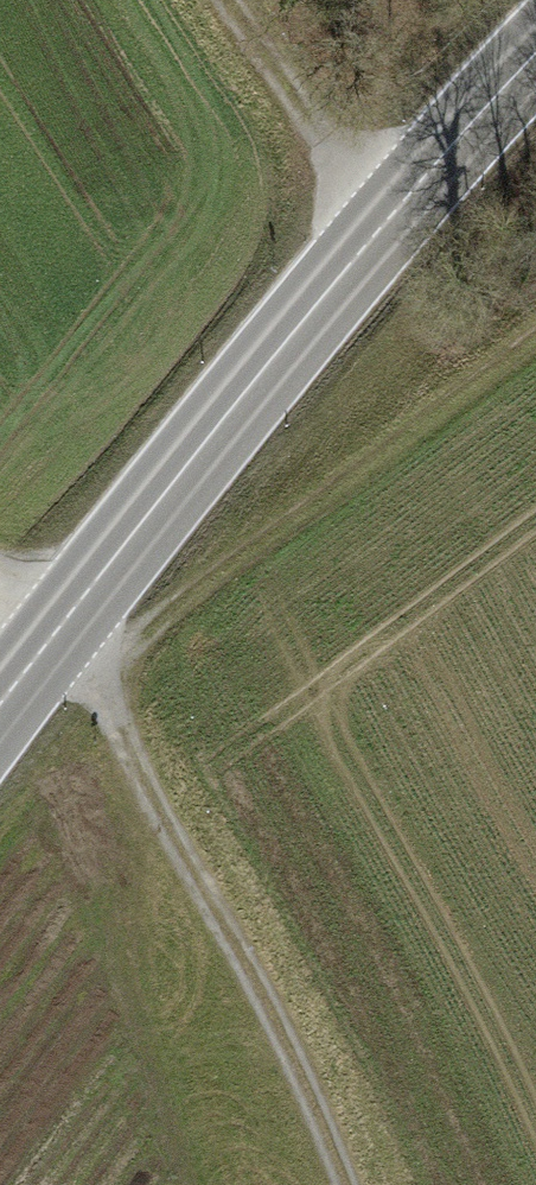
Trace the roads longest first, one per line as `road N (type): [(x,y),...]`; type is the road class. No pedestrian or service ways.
road 1 (primary): [(0,694),(393,214),(535,55)]
road 2 (track): [(51,628),(108,714),(342,1184)]
road 3 (track): [(393,214),(324,142),(225,0)]

